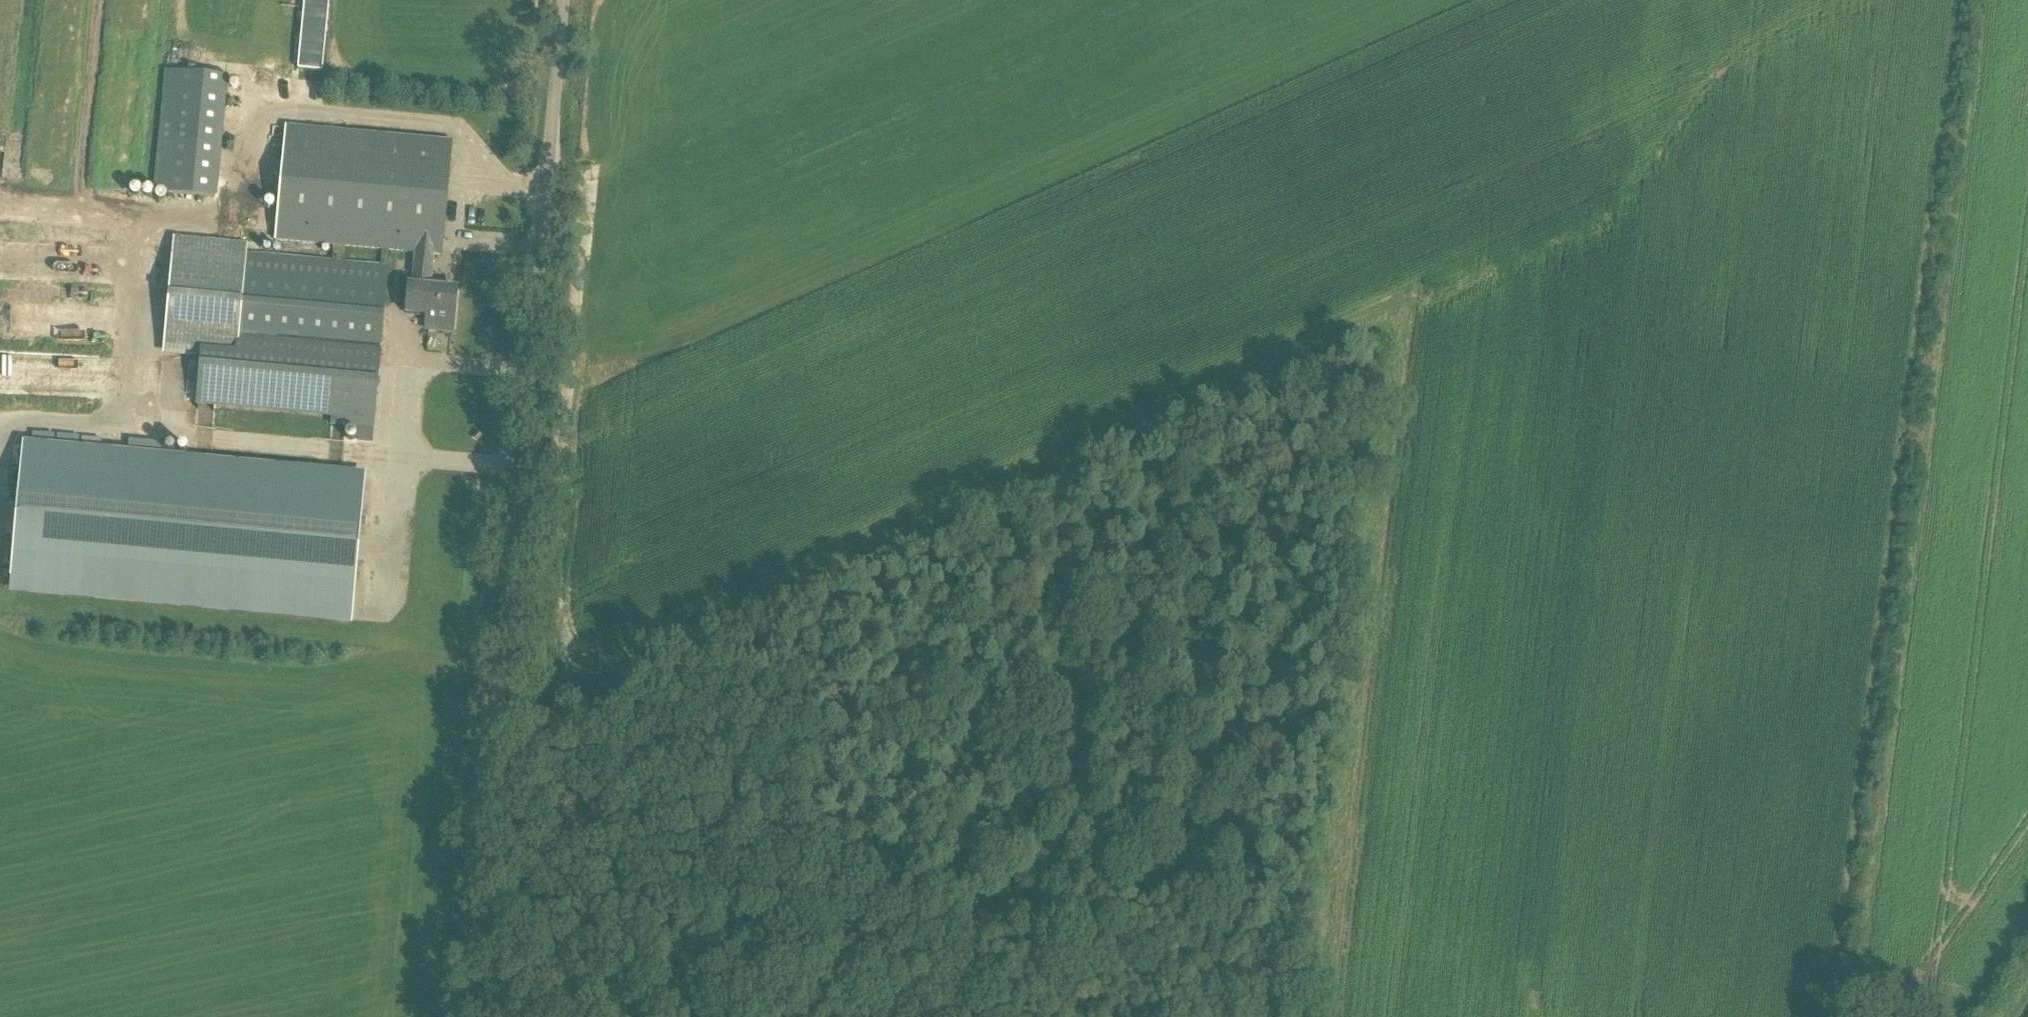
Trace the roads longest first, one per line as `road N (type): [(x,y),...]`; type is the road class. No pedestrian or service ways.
road 1 (unclassified): [(468,1016),(560,0)]

